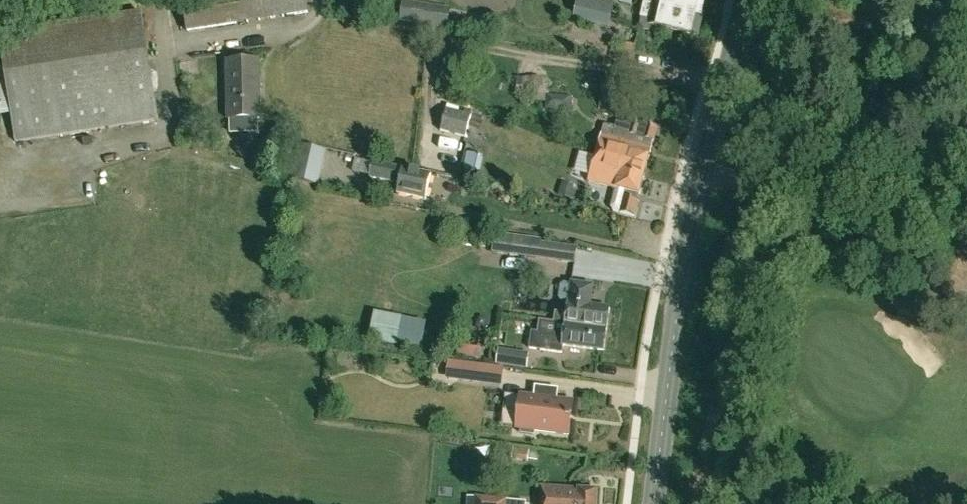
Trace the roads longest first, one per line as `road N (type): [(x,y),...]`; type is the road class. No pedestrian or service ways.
road 1 (tertiary): [(655,503),(702,176),(741,0)]
road 2 (track): [(702,176),(966,207)]

